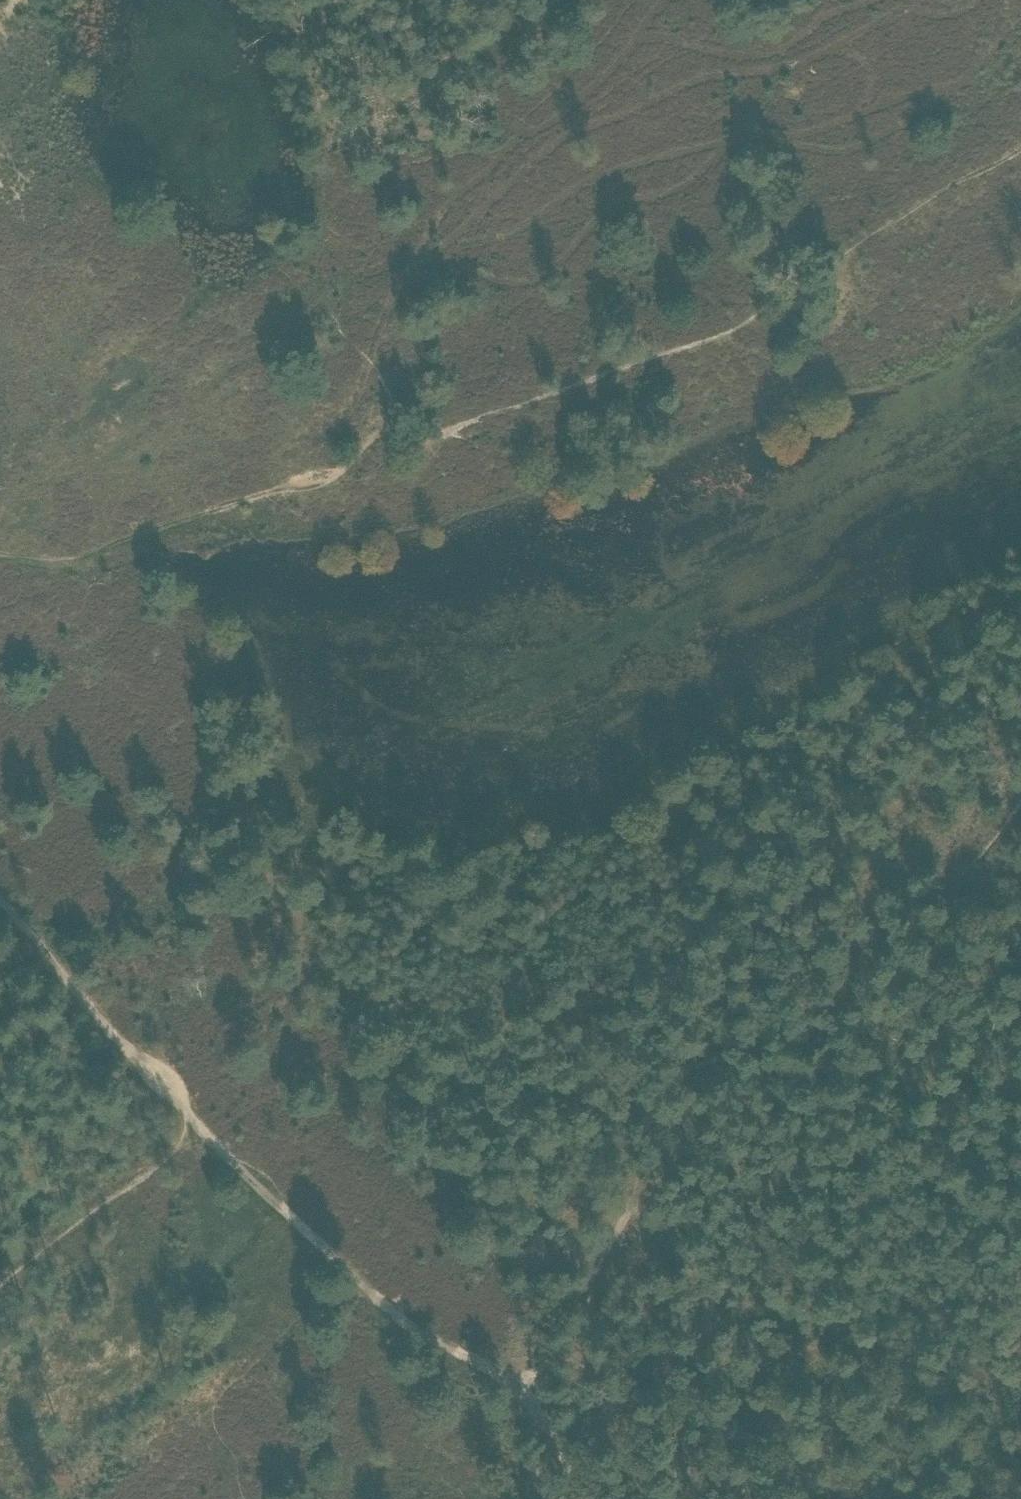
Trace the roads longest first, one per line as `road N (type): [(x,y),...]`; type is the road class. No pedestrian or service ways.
road 1 (track): [(526,1397),(412,1329),(338,1247),(255,1187),(197,1127)]
road 2 (track): [(197,1127),(130,1061),(0,899)]
road 3 (track): [(197,1127),(0,1287)]
road 4 (track): [(526,1397),(624,1498)]

